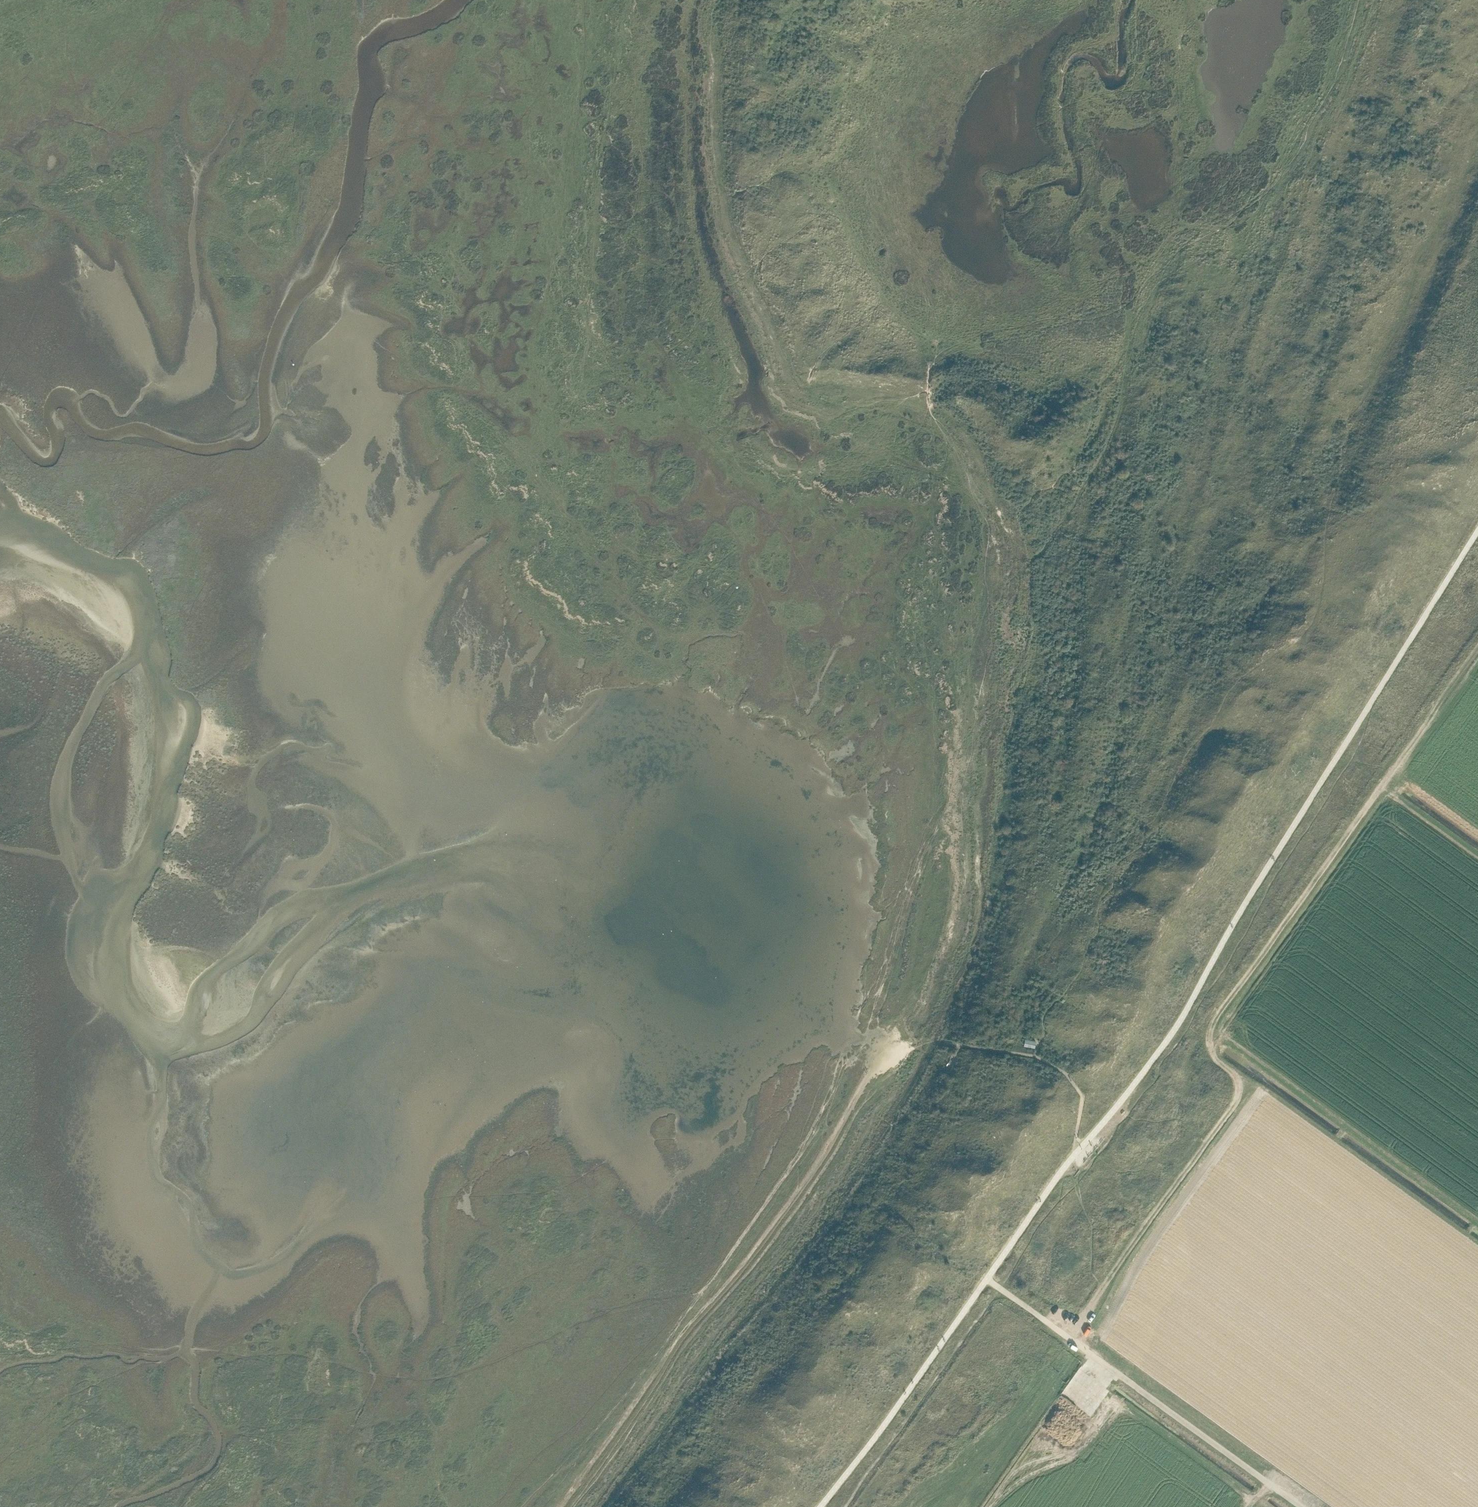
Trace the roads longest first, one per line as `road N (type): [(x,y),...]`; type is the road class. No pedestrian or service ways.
road 1 (unclassified): [(1302,1506),(986,1276)]

